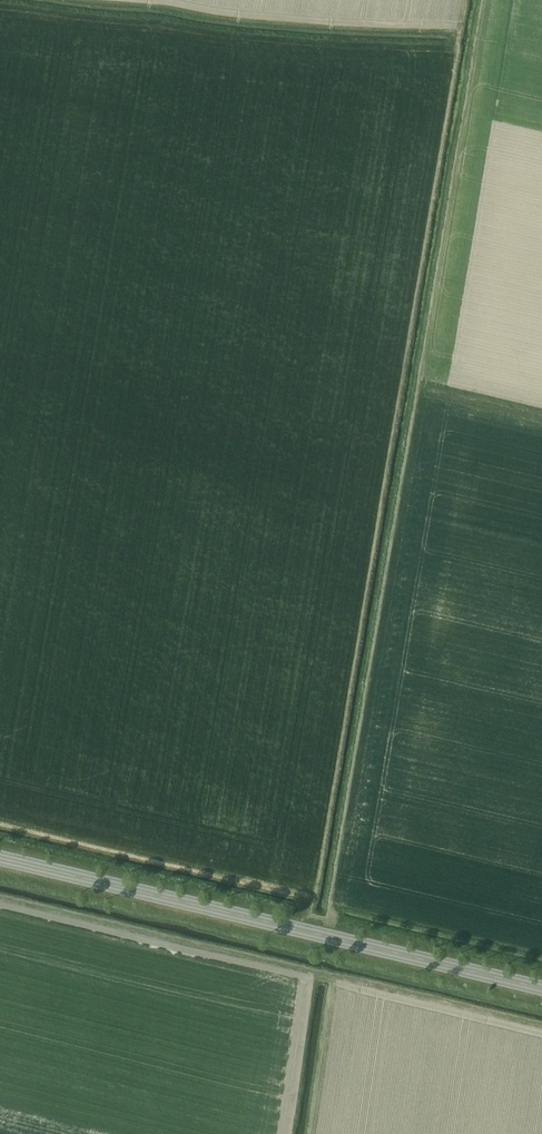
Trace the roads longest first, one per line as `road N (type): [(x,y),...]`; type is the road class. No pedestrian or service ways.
road 1 (primary): [(541,987),(0,857)]

